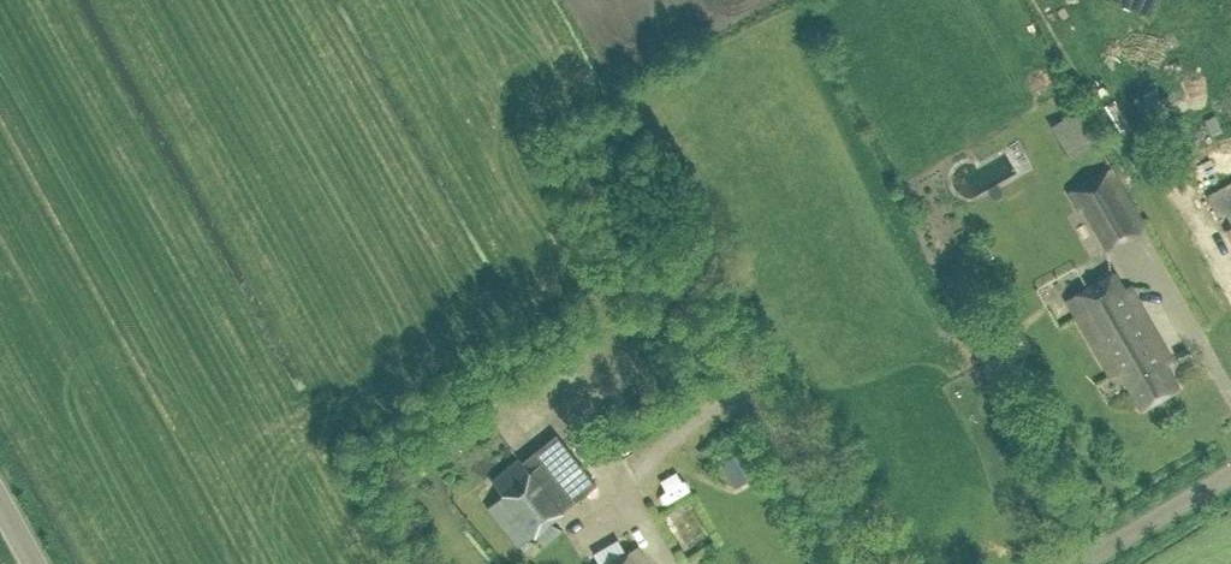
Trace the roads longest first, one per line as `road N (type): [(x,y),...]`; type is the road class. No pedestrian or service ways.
road 1 (unclassified): [(1230,476),(1082,563)]

